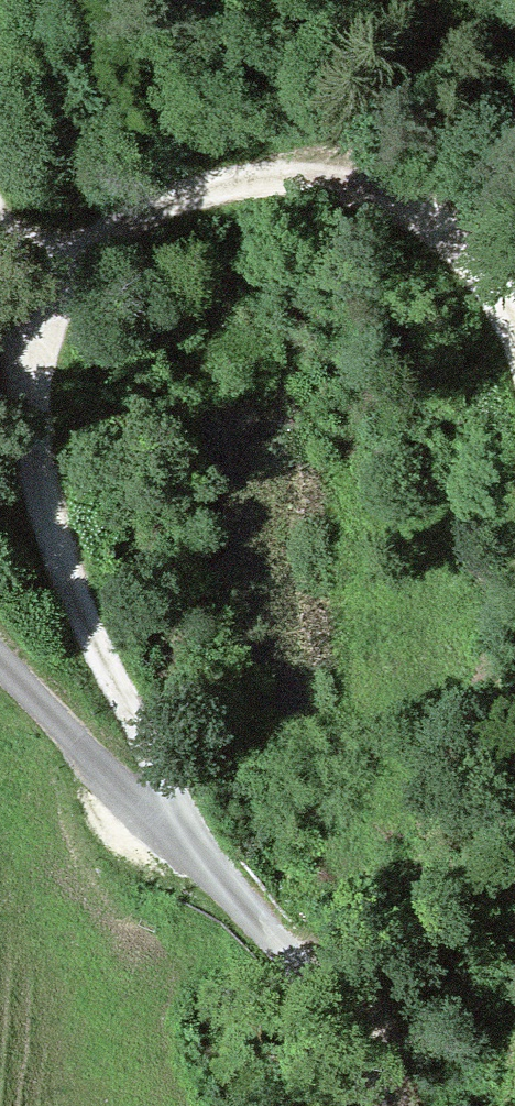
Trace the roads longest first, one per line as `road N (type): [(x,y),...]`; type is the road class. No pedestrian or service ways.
road 1 (track): [(514,359),(506,328),(443,238),(366,198),(279,178),(159,204),(25,289)]
road 2 (track): [(196,855),(58,525),(28,409),(25,289)]
road 3 (unclassified): [(379,1105),(345,1017),(292,945),(0,660)]

